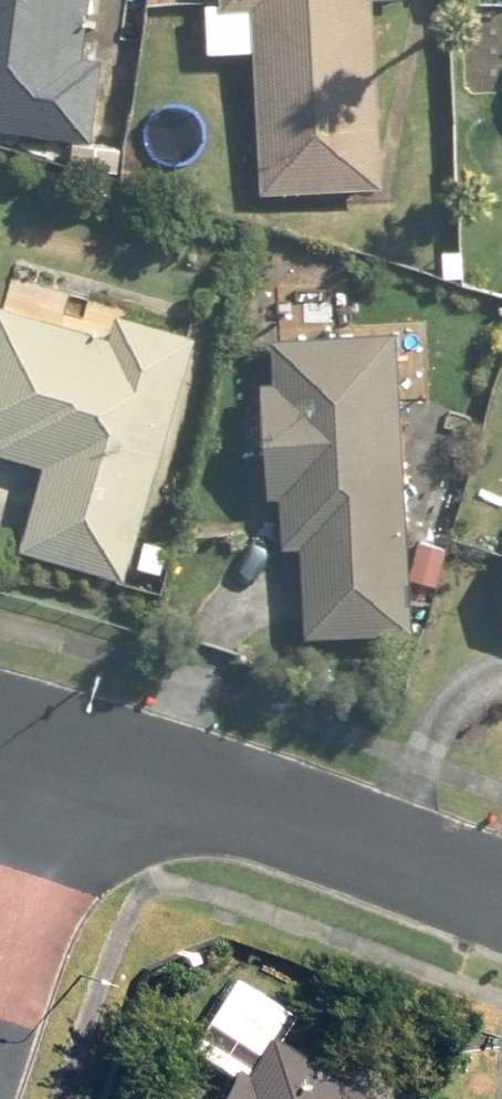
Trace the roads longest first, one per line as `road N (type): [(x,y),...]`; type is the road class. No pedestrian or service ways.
road 1 (residential): [(68,744),(501,893)]
road 2 (residential): [(68,744),(0,980)]

